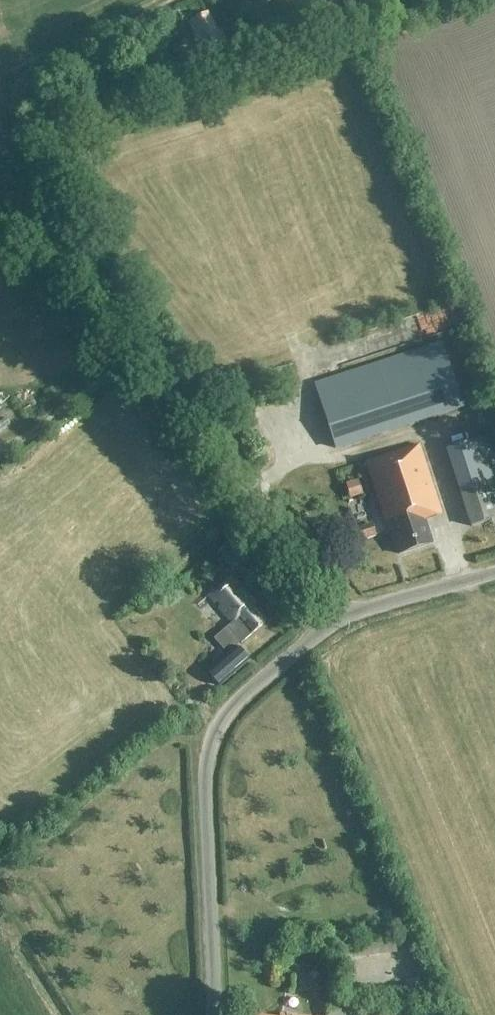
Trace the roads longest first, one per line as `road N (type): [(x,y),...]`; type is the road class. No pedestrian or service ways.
road 1 (unclassified): [(0,227),(45,247),(82,282),(337,620)]
road 2 (unclassified): [(212,1014),(203,790),(210,741),(236,701),(337,620)]
road 3 (track): [(33,239),(40,209),(15,118),(20,87),(40,64),(163,0)]
road 4 (unclassified): [(337,620),(494,571)]
road 5 (track): [(134,347),(8,449)]
road 6 (track): [(0,893),(79,1014)]

